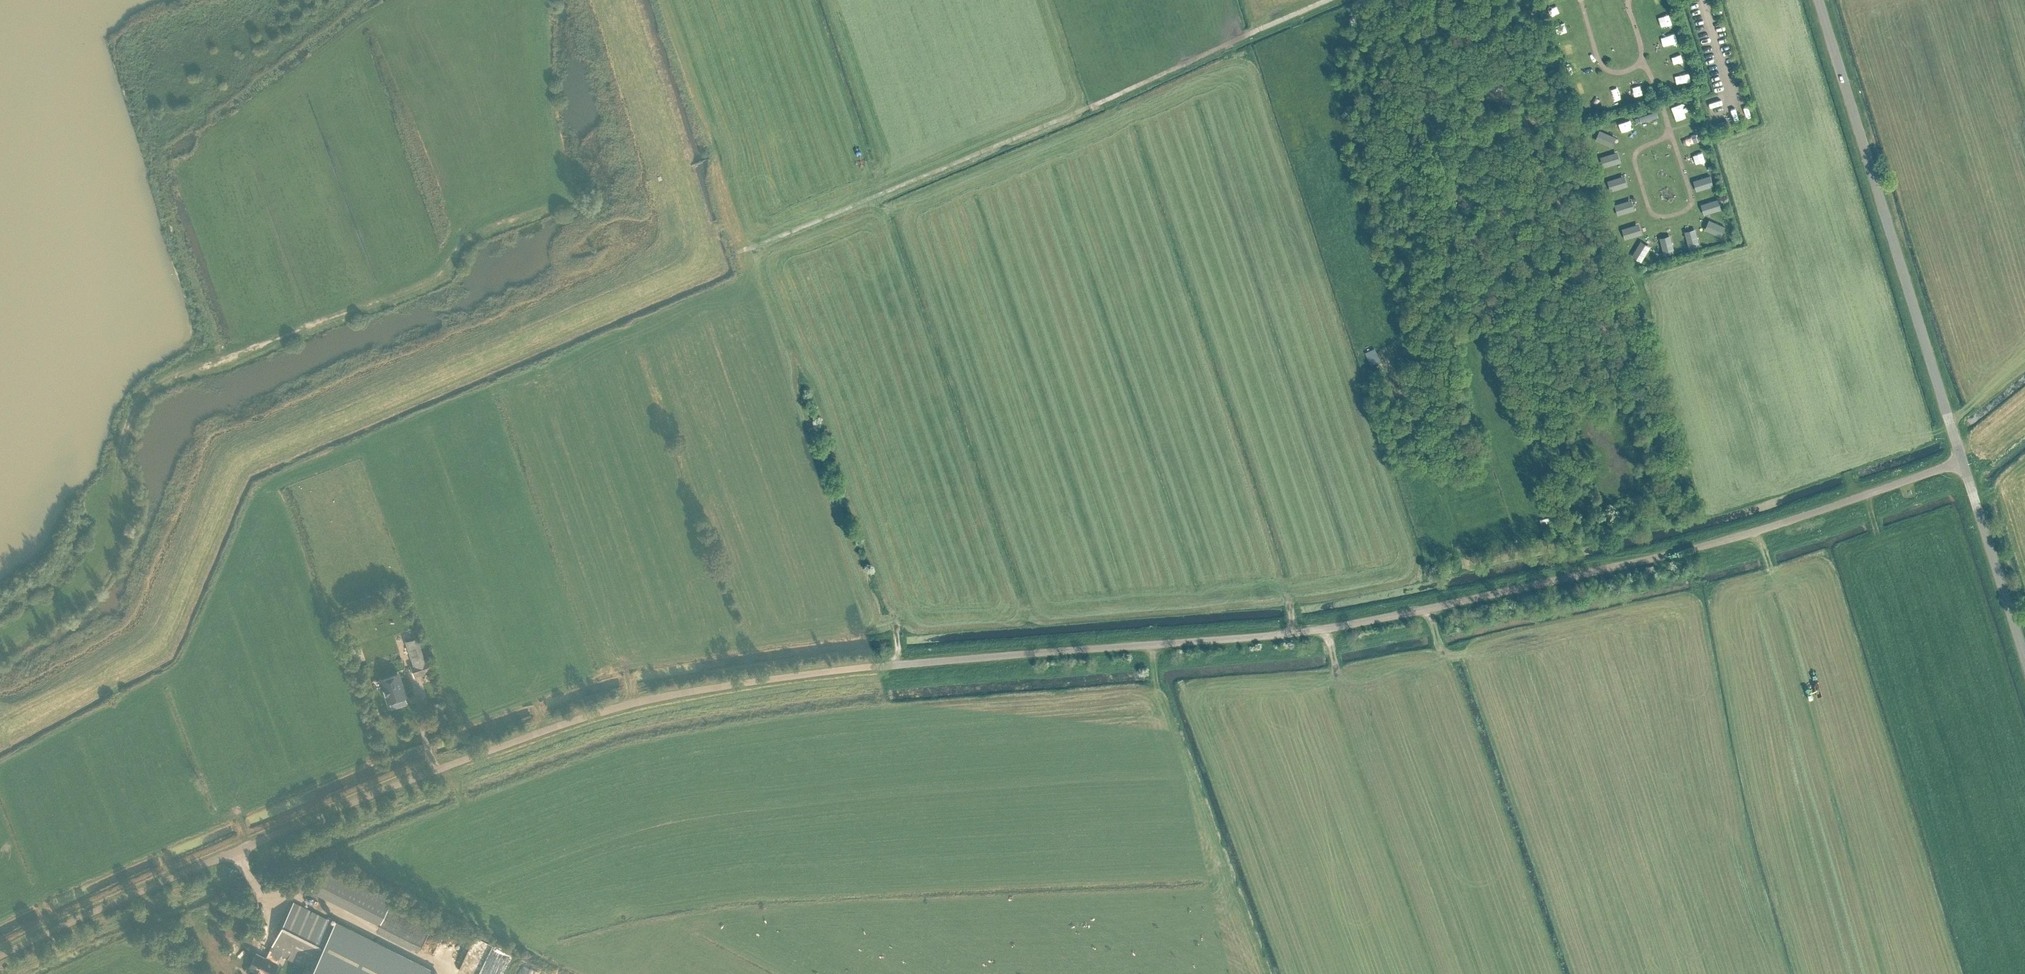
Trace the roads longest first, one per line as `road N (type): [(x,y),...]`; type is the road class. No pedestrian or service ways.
road 1 (unclassified): [(0,958),(168,880),(604,710),(776,676),(1327,625),(1731,538),(1962,460)]
road 2 (track): [(558,202),(477,235),(442,275),(141,396),(121,443),(125,507),(111,551),(82,593),(0,650)]
road 3 (tertiary): [(1962,460),(1818,0)]
road 4 (track): [(1637,62),(1648,69),(1692,199),(1689,208),(1658,216),(1633,155),(1669,136)]
road 5 (tertiary): [(2024,658),(1962,460)]

